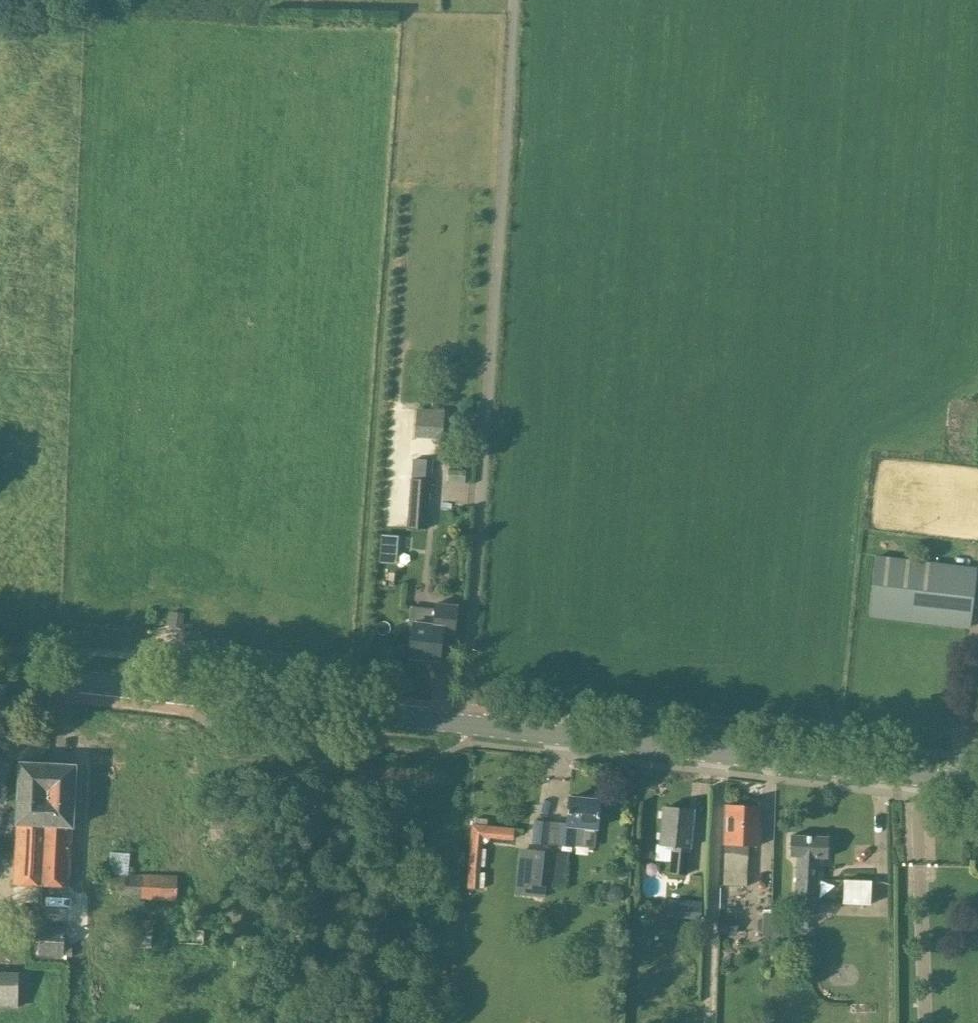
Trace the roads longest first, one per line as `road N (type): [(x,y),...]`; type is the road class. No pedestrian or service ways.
road 1 (unclassified): [(464,725),(513,0)]
road 2 (tertiary): [(464,725),(977,784)]
road 3 (tertiary): [(0,674),(464,725)]
road 4 (track): [(708,1022),(720,756)]

